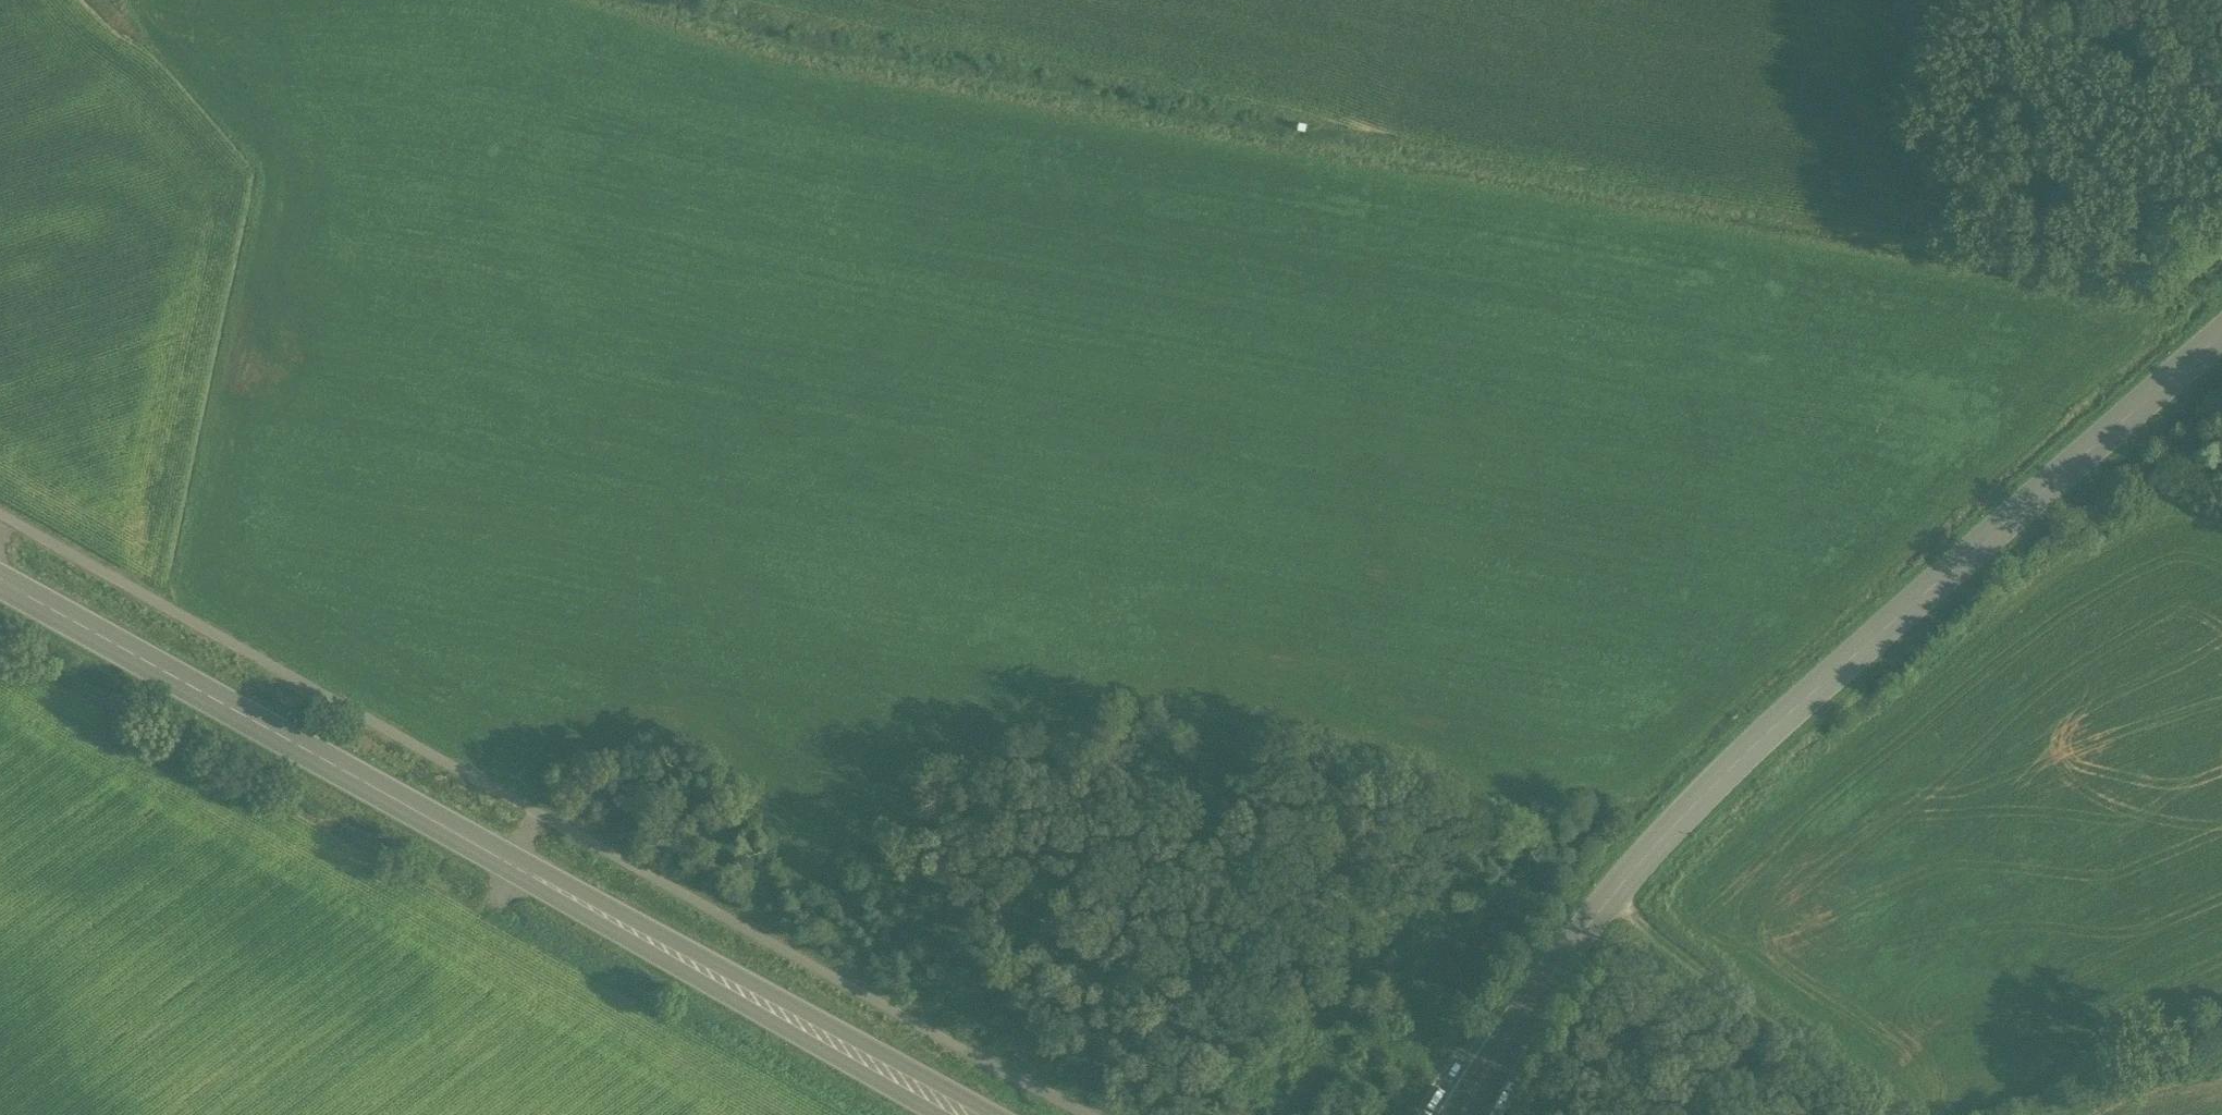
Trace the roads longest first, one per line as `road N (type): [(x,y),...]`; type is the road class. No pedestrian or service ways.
road 1 (primary): [(968,1114),(0,581)]
road 2 (secondary): [(1458,1114),(1497,1046),(1592,915),(1692,804),(2221,332)]
road 3 (track): [(1611,894),(1896,1114)]

